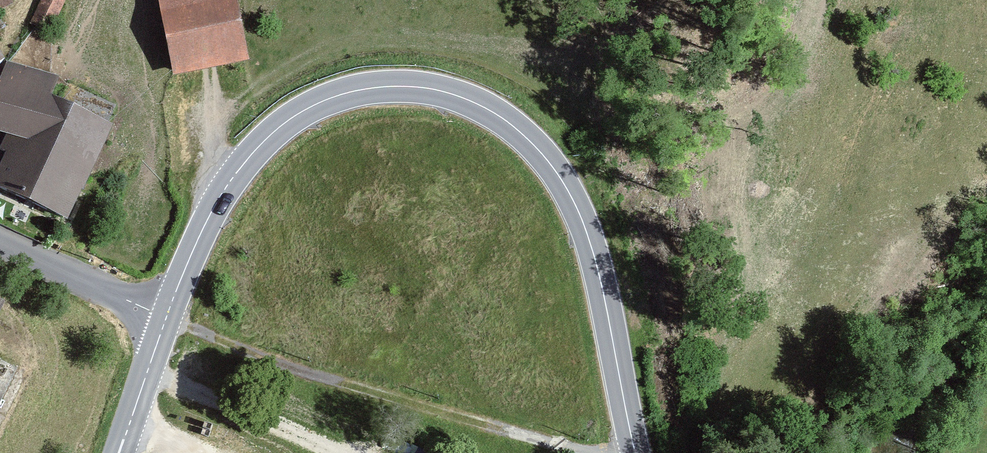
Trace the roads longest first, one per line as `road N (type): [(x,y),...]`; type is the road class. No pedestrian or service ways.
road 1 (secondary): [(636,452),(596,263),(569,191),(516,129),(446,92),(354,91),(276,130),(219,199),(166,318)]
road 2 (track): [(166,318),(604,452)]
road 3 (residential): [(0,244),(166,318)]
road 4 (secondary): [(166,318),(116,452)]

